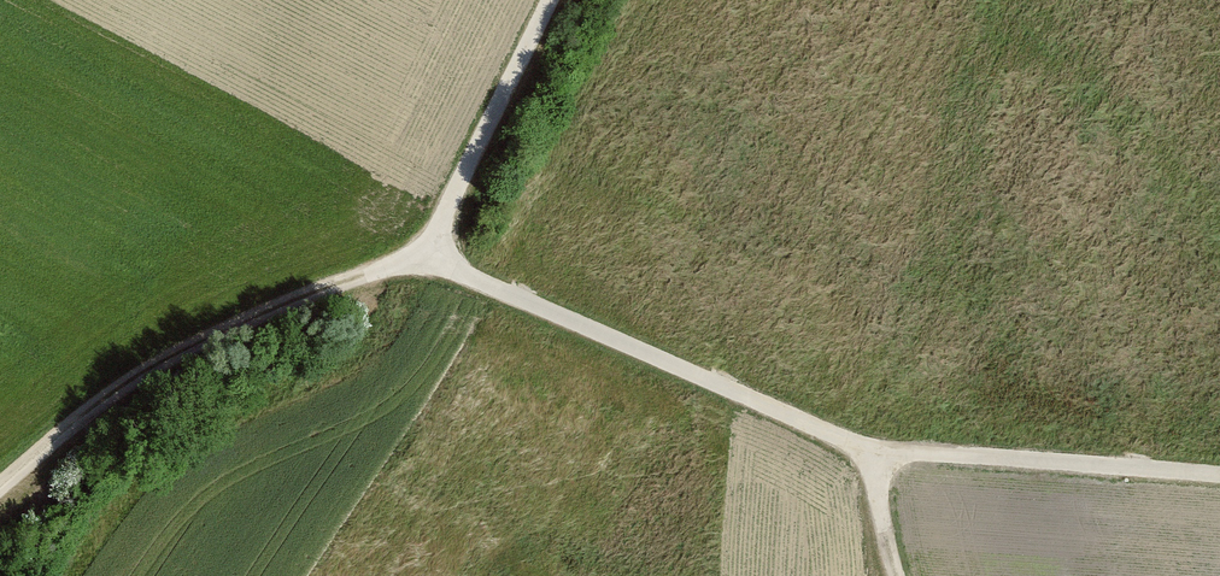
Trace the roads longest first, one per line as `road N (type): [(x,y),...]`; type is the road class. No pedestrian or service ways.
road 1 (track): [(0,492),(67,430),(246,324),(427,255)]
road 2 (track): [(871,453),(427,255)]
road 3 (track): [(1219,476),(871,453)]
road 4 (track): [(553,0),(427,255)]
road 5 (track): [(871,453),(898,575)]

